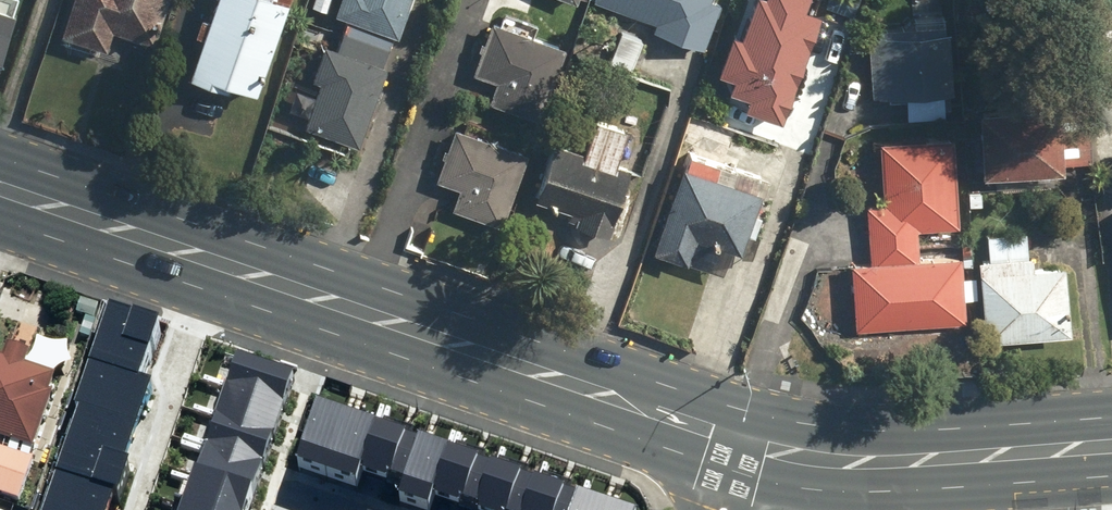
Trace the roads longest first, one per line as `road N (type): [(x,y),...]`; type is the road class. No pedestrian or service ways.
road 1 (primary): [(0,187),(722,439)]
road 2 (primary): [(758,448),(878,462),(1111,447)]

